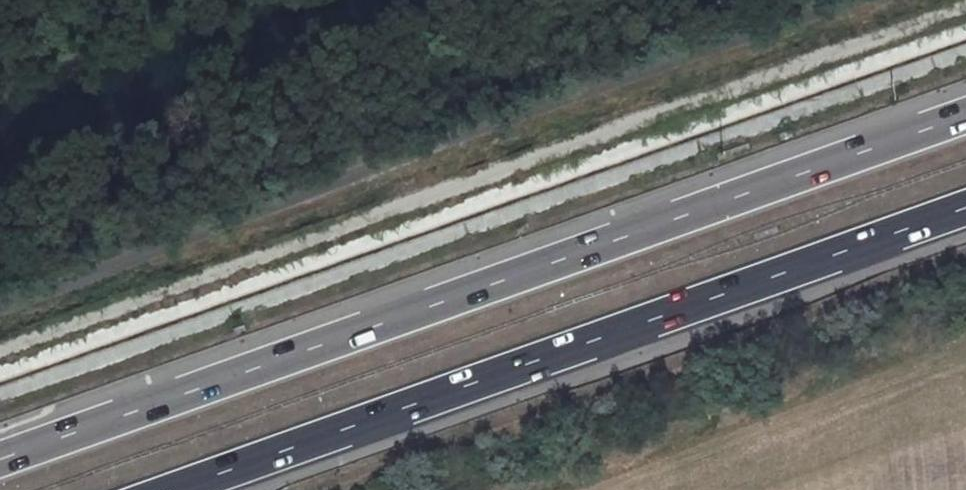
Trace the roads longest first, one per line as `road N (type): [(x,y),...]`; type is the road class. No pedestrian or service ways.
road 1 (motorway): [(965,118),(0,457)]
road 2 (motorway): [(181,489),(965,207)]

